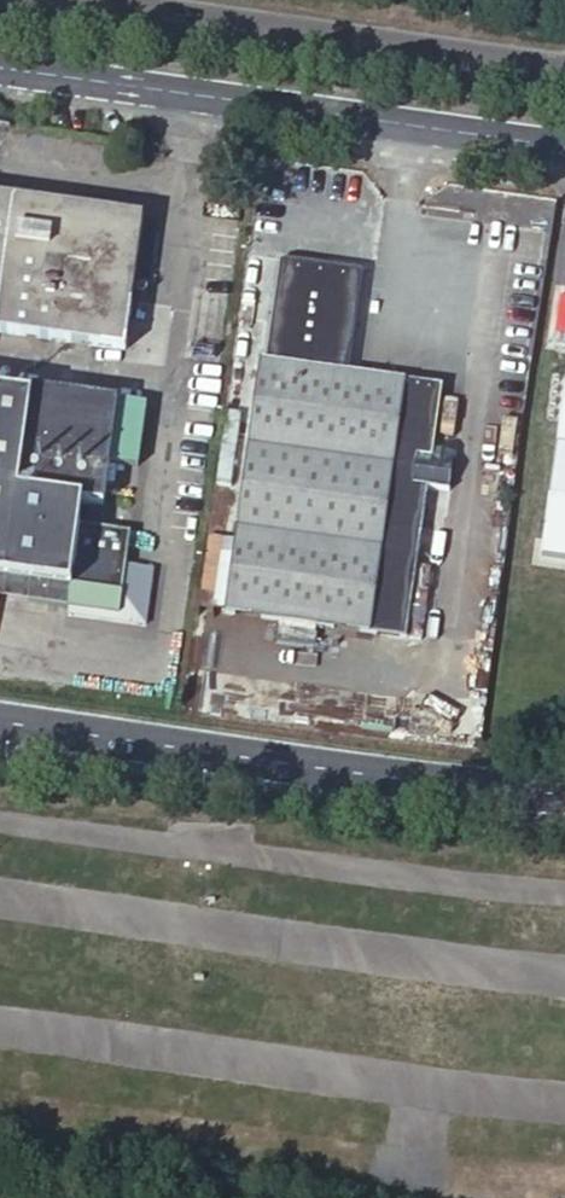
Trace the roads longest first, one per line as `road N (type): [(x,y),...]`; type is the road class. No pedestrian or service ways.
road 1 (tertiary): [(0,64),(564,146)]
road 2 (primary): [(0,724),(475,790),(564,791)]
road 3 (primary): [(564,72),(60,0)]

